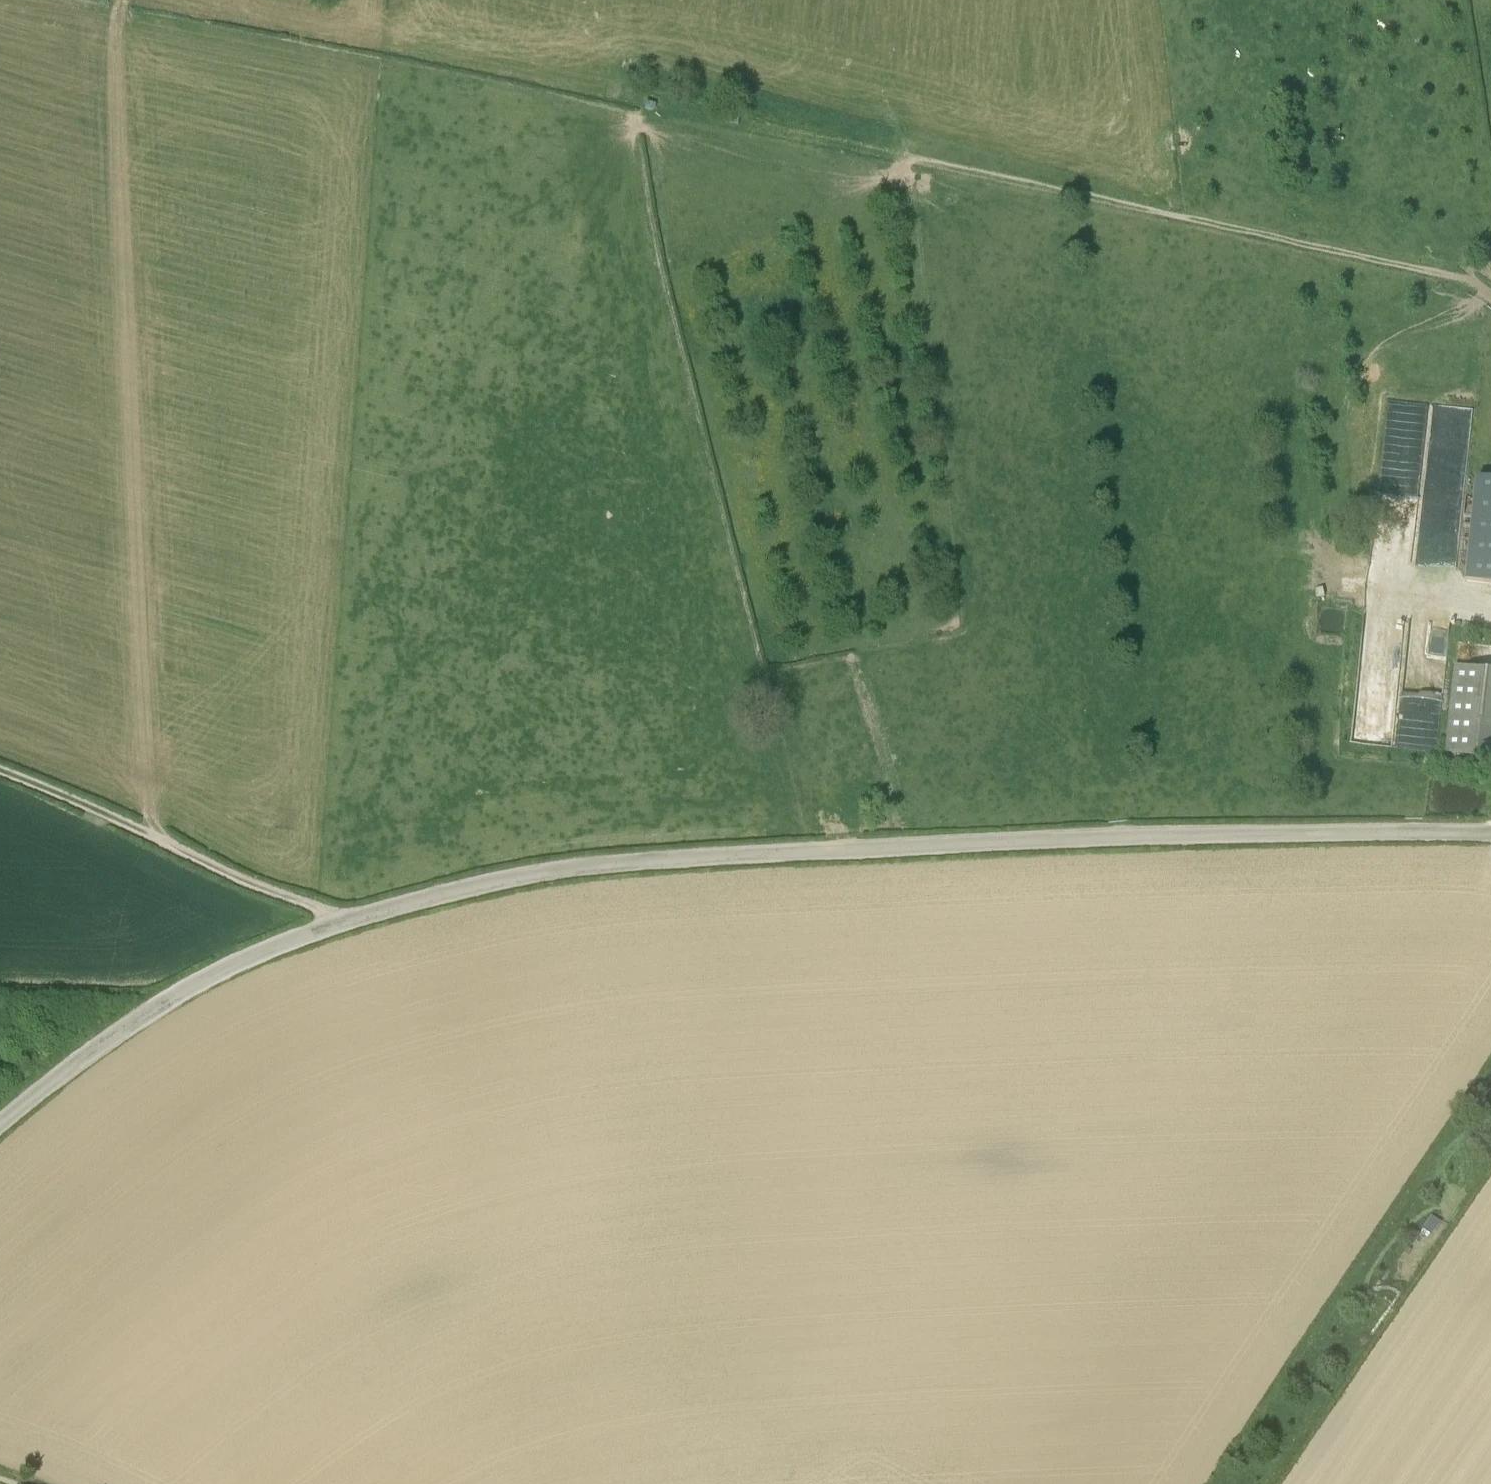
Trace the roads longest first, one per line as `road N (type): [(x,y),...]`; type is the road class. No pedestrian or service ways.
road 1 (unclassified): [(0,1124),(114,1034),(236,963),(314,931),(495,881),(652,861),(1002,842),(1490,833)]
road 2 (track): [(0,770),(346,921)]

